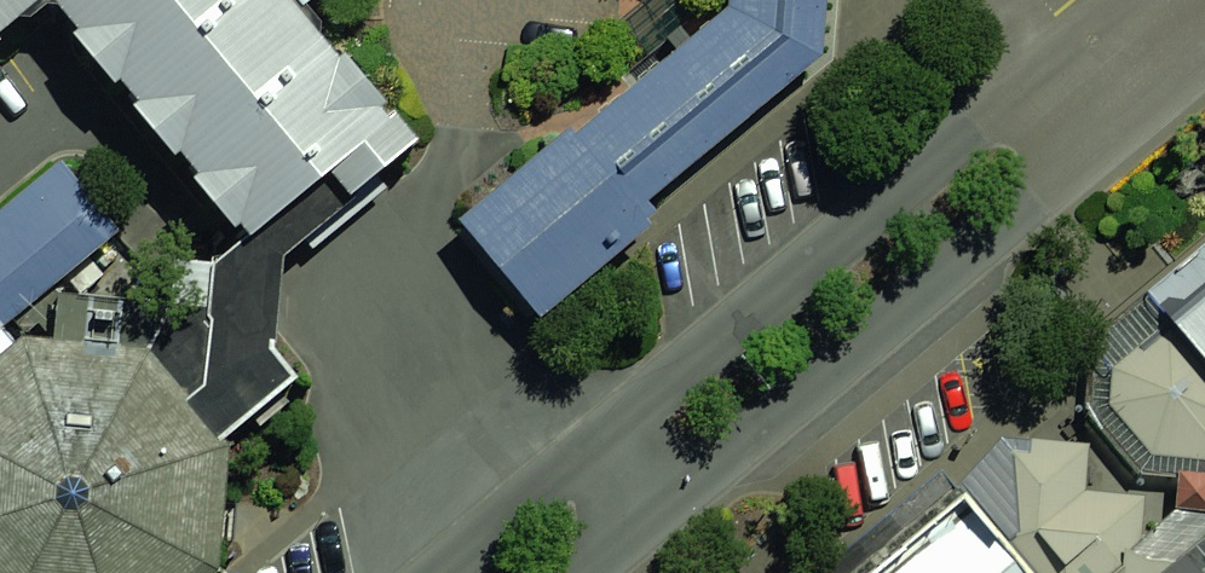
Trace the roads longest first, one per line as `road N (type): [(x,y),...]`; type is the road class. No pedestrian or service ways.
road 1 (unclassified): [(439,572),(1077,44)]
road 2 (unclassified): [(1134,112),(581,572)]

